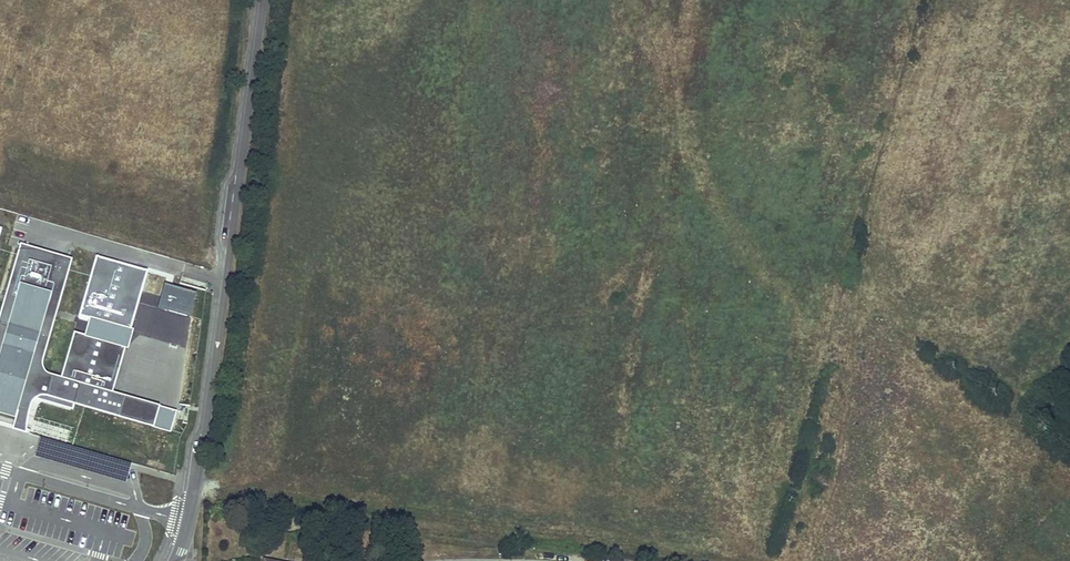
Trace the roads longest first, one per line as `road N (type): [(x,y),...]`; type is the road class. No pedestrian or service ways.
road 1 (residential): [(262,0),(194,500),(176,560)]

